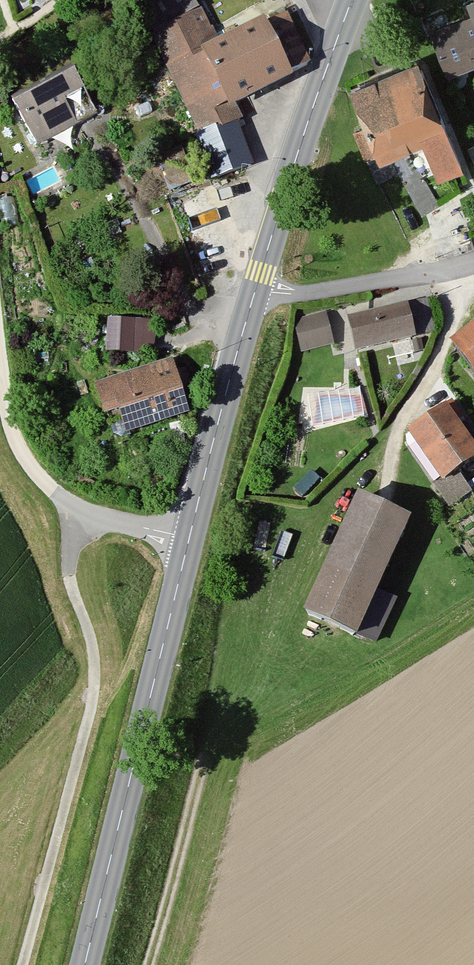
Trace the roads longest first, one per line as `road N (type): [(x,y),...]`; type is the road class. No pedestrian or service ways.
road 1 (track): [(89,512),(74,555),(74,591),(98,663),(20,964)]
road 2 (tertiary): [(90,964),(191,539)]
road 3 (tertiary): [(256,291),(353,0)]
road 4 (residential): [(191,539),(89,512),(53,493),(12,438),(0,351)]
road 5 (tertiary): [(191,539),(256,291)]
road 6 (residential): [(473,265),(297,294),(256,291)]
road 7 (track): [(145,964),(199,768)]

